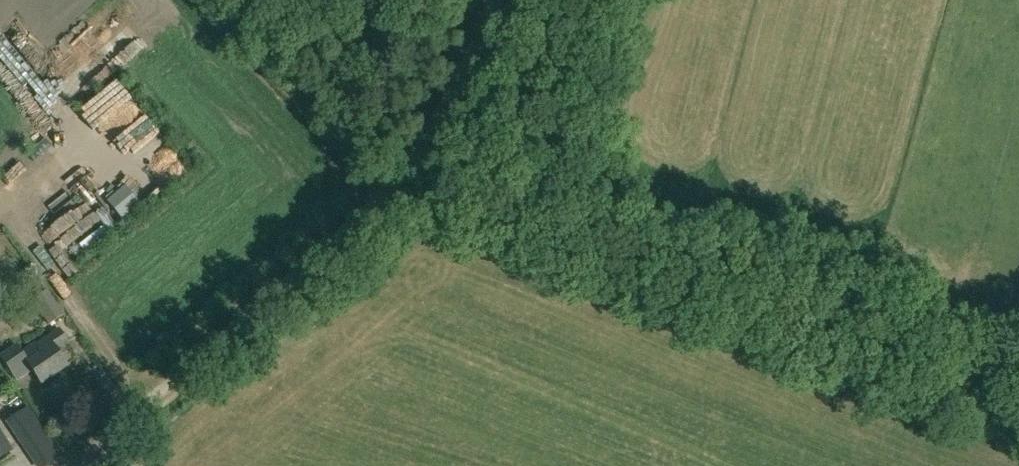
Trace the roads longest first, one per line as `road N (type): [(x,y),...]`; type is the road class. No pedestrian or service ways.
road 1 (track): [(499,0),(459,90),(406,173),(349,232),(108,439)]

